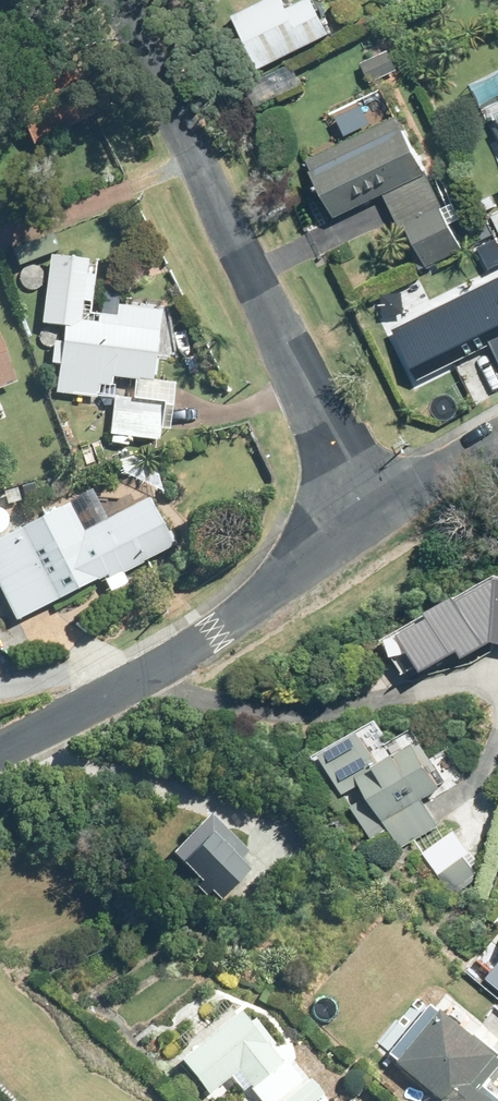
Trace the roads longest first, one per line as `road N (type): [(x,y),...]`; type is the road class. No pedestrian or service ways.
road 1 (residential): [(118,0),(370,518)]
road 2 (residential): [(370,518),(211,633),(0,748)]
road 3 (residential): [(497,442),(370,518)]

